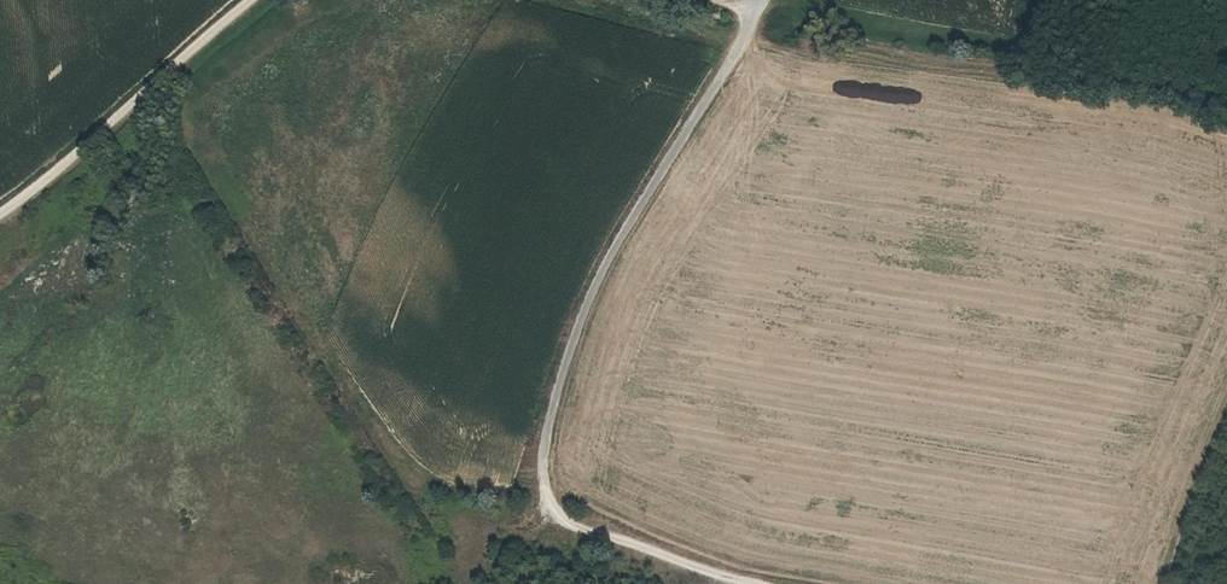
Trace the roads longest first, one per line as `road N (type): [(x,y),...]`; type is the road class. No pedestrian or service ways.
road 1 (unclassified): [(542,458),(593,289),(765,0)]
road 2 (track): [(0,218),(255,0)]
road 3 (track): [(777,583),(721,574),(570,516),(542,458)]

